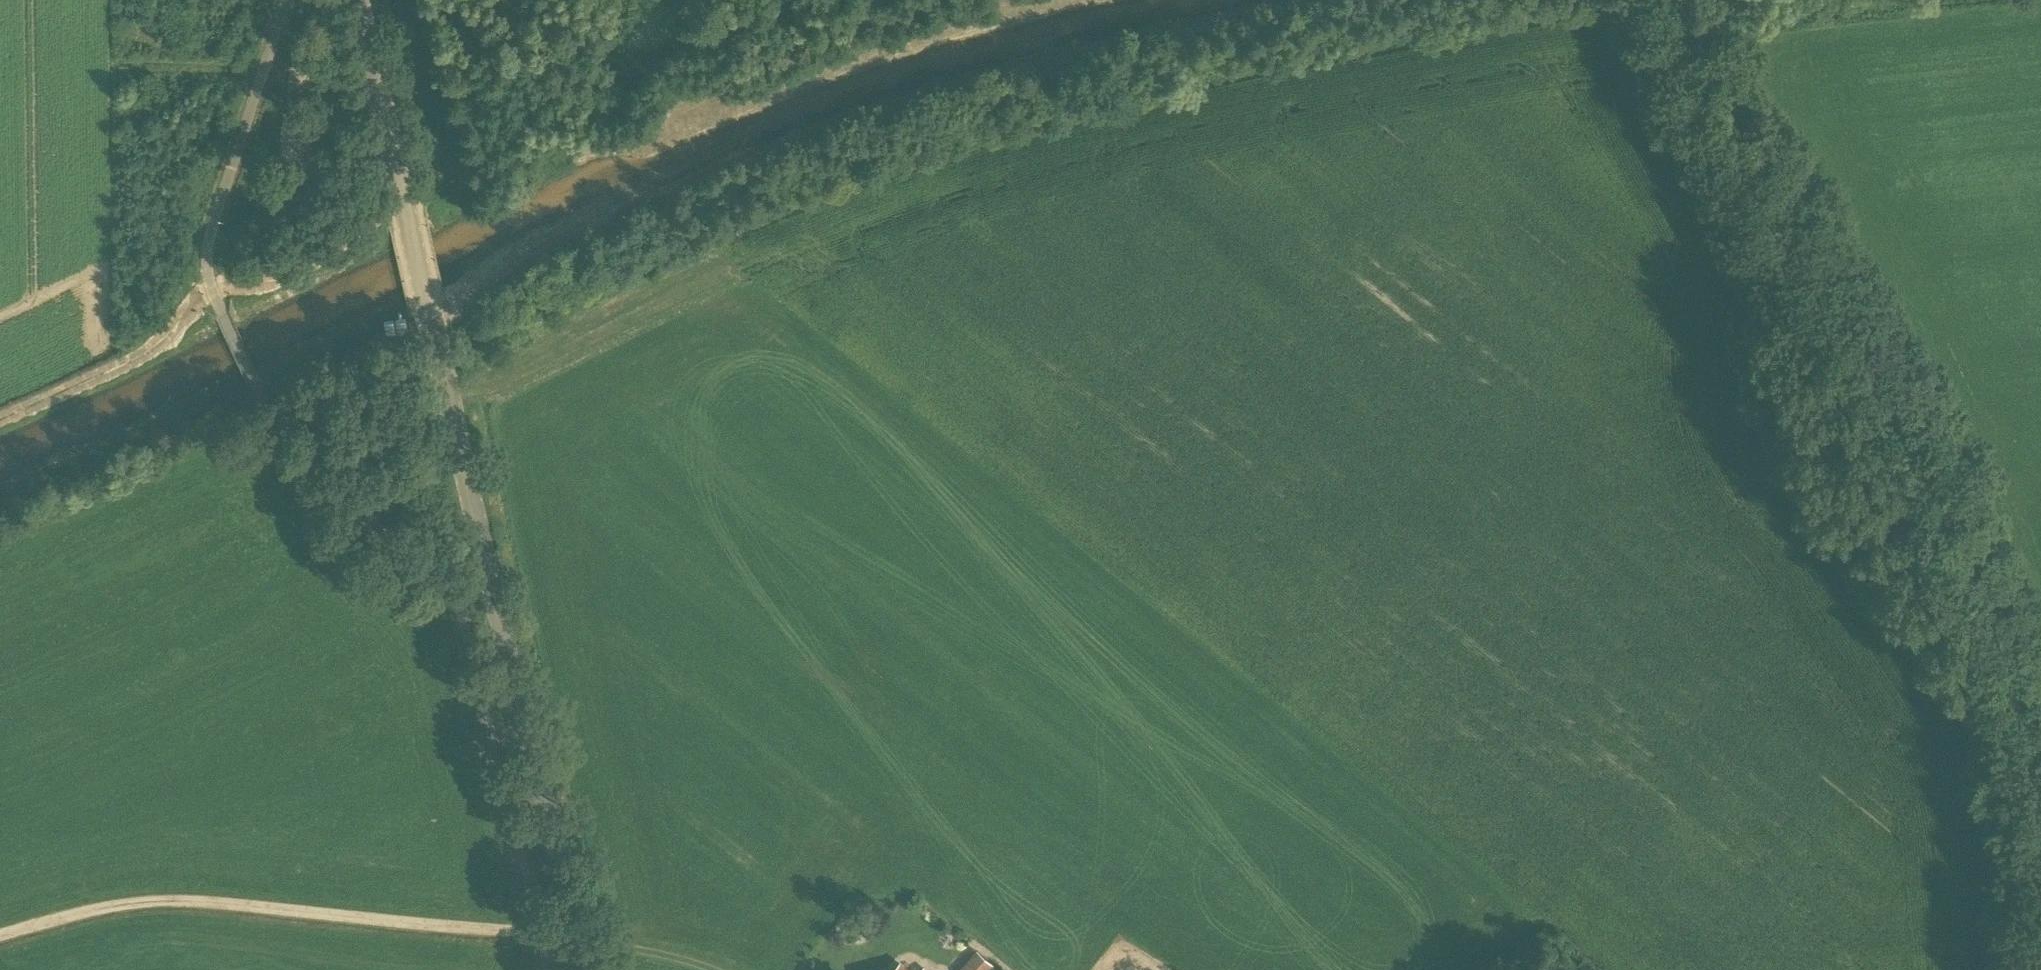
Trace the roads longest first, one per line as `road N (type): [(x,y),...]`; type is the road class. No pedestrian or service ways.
road 1 (tertiary): [(589,969),(358,0)]

